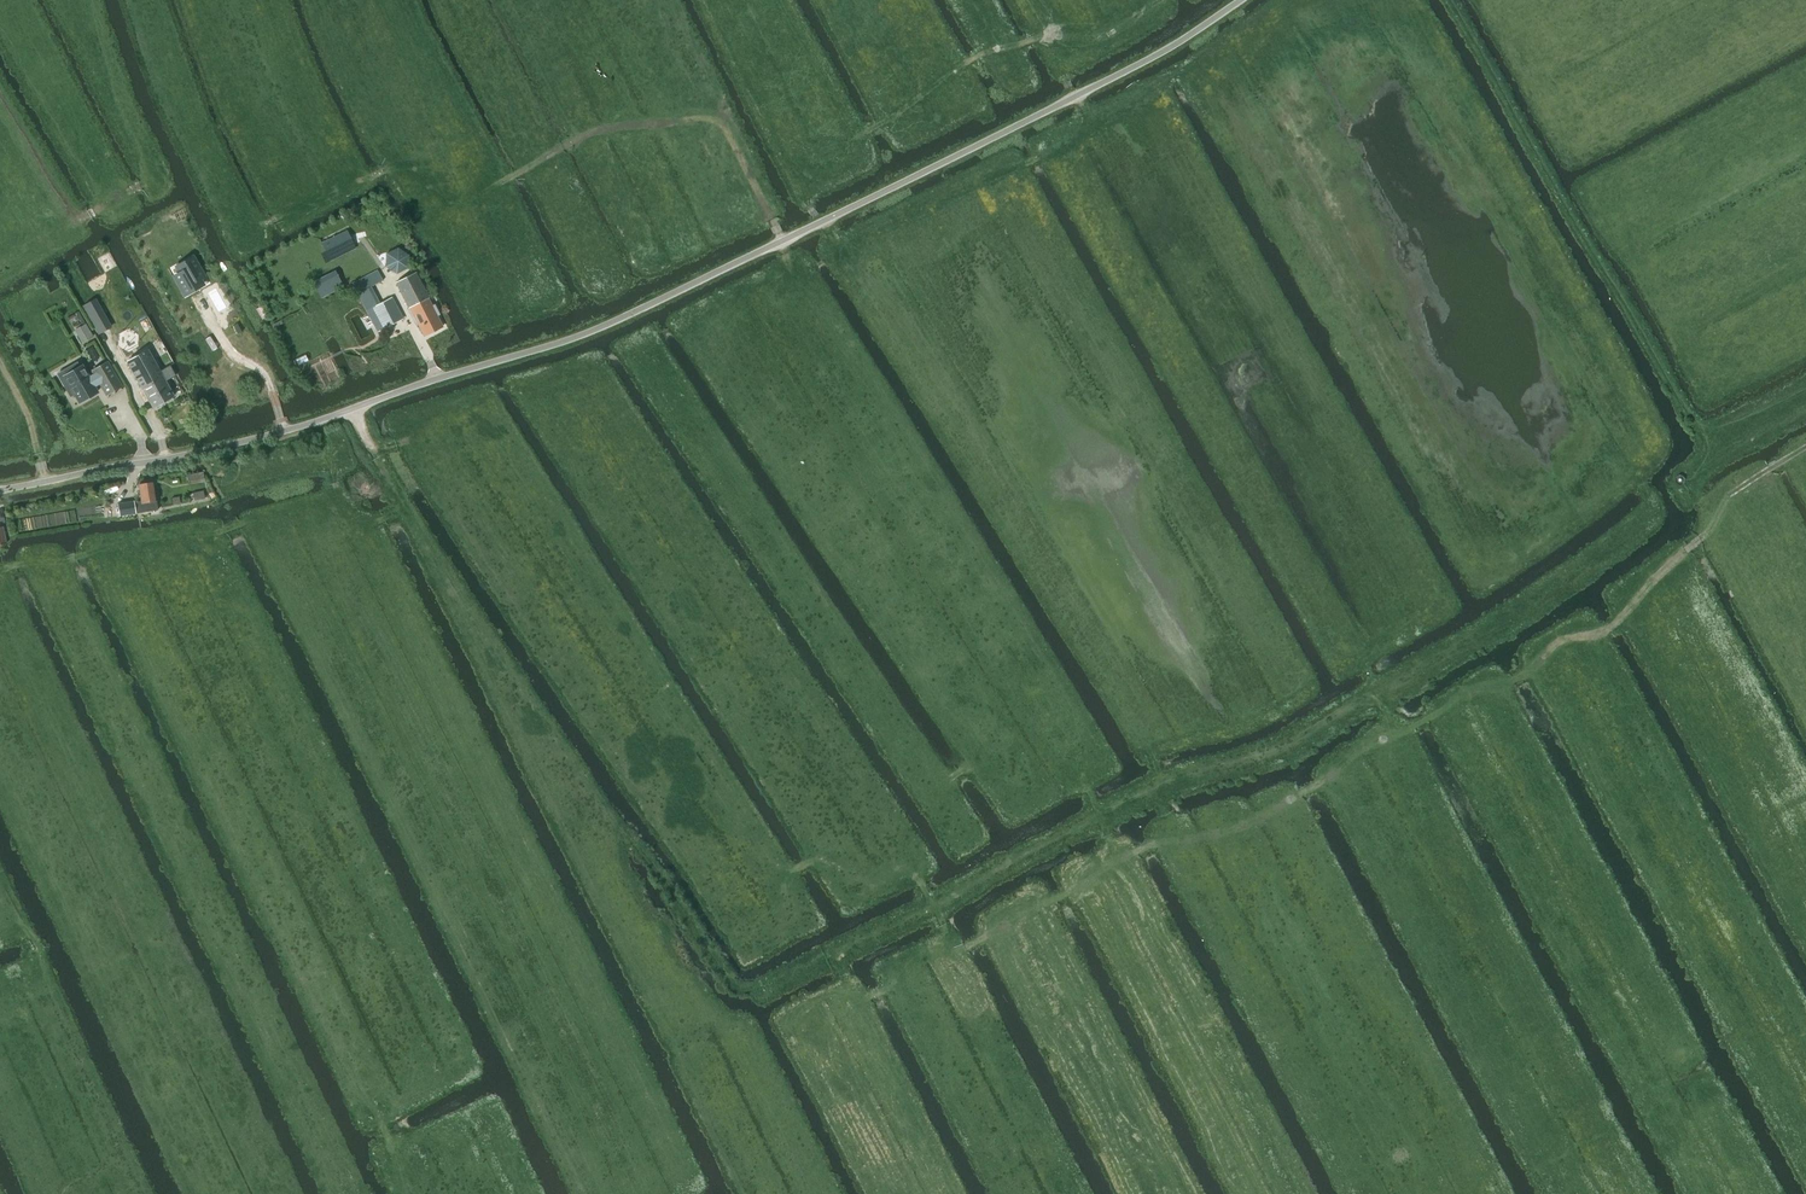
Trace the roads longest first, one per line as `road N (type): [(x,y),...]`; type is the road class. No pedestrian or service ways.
road 1 (unclassified): [(0,494),(248,442),(581,338),(1169,52),(1244,0)]

